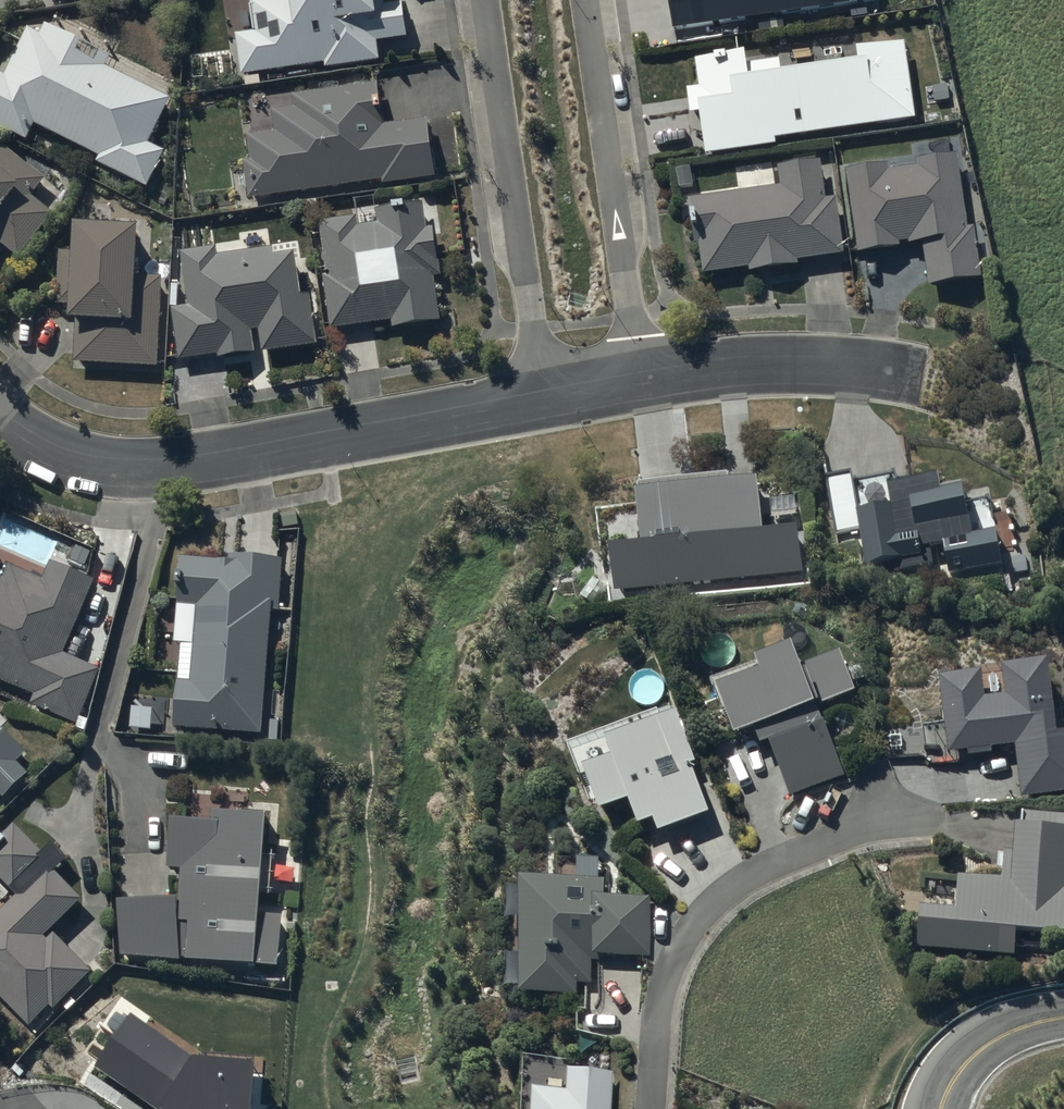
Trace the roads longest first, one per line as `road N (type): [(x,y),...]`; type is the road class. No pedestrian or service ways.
road 1 (residential): [(0,415),(46,448),(84,462),(160,467),(542,396)]
road 2 (residential): [(650,1108),(658,990),(714,897),(870,809),(925,805)]
road 3 (residential): [(542,396),(485,0)]
road 4 (residential): [(586,0),(641,377)]
road 5 (residential): [(641,377),(761,361),(923,374)]
road 6 (unclassified): [(1063,1017),(992,1042),(960,1069),(941,1108)]

